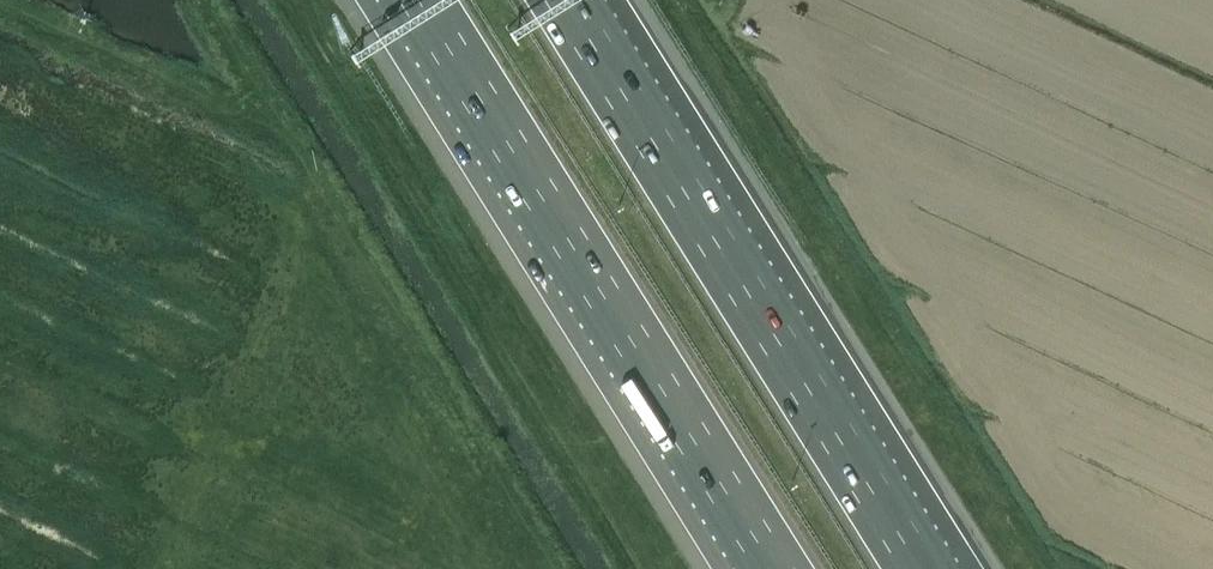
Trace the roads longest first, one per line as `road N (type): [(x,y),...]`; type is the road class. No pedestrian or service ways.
road 1 (motorway): [(921,568),(566,0)]
road 2 (motorway): [(420,0),(773,568)]

